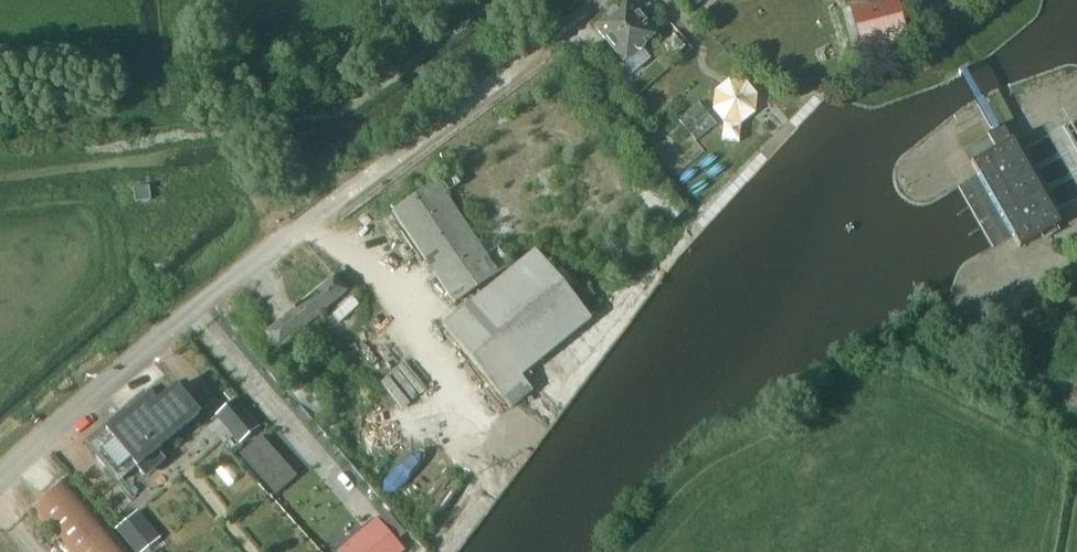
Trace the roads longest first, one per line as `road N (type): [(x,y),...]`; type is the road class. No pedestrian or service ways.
road 1 (unclassified): [(0,480),(195,311),(602,0)]

